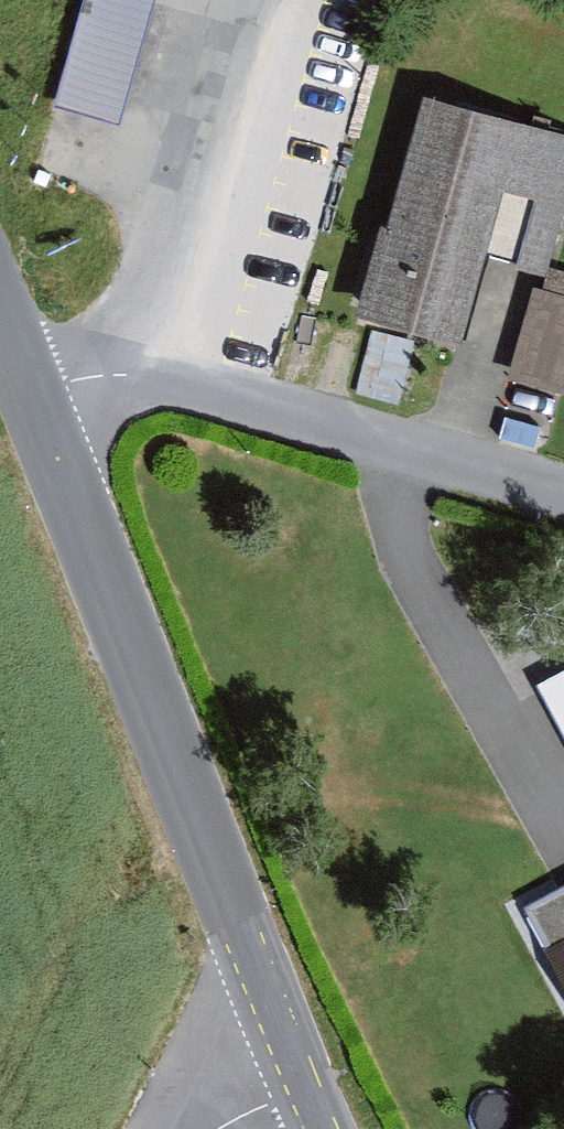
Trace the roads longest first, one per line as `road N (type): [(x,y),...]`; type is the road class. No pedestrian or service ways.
road 1 (tertiary): [(271,1010),(37,395)]
road 2 (unclassified): [(131,366),(563,483)]
road 3 (unclassified): [(232,0),(176,176),(131,366)]
road 4 (residential): [(169,1128),(271,1010)]
road 5 (tertiary): [(325,1128),(271,1010)]

